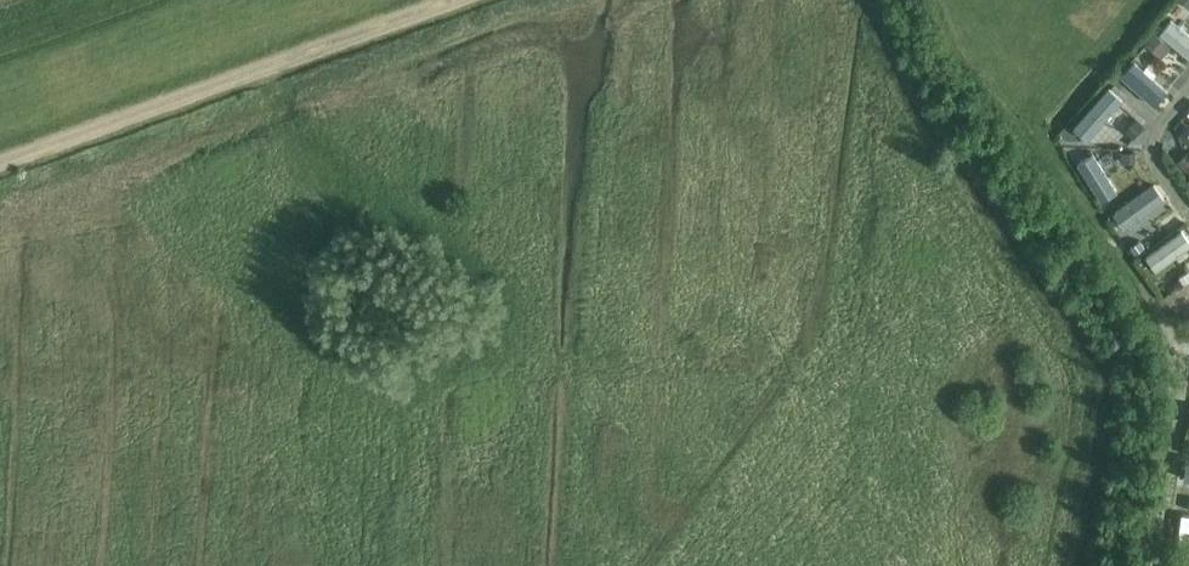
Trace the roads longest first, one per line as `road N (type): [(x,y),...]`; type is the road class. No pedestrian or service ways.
road 1 (unclassified): [(0,168),(440,8)]

